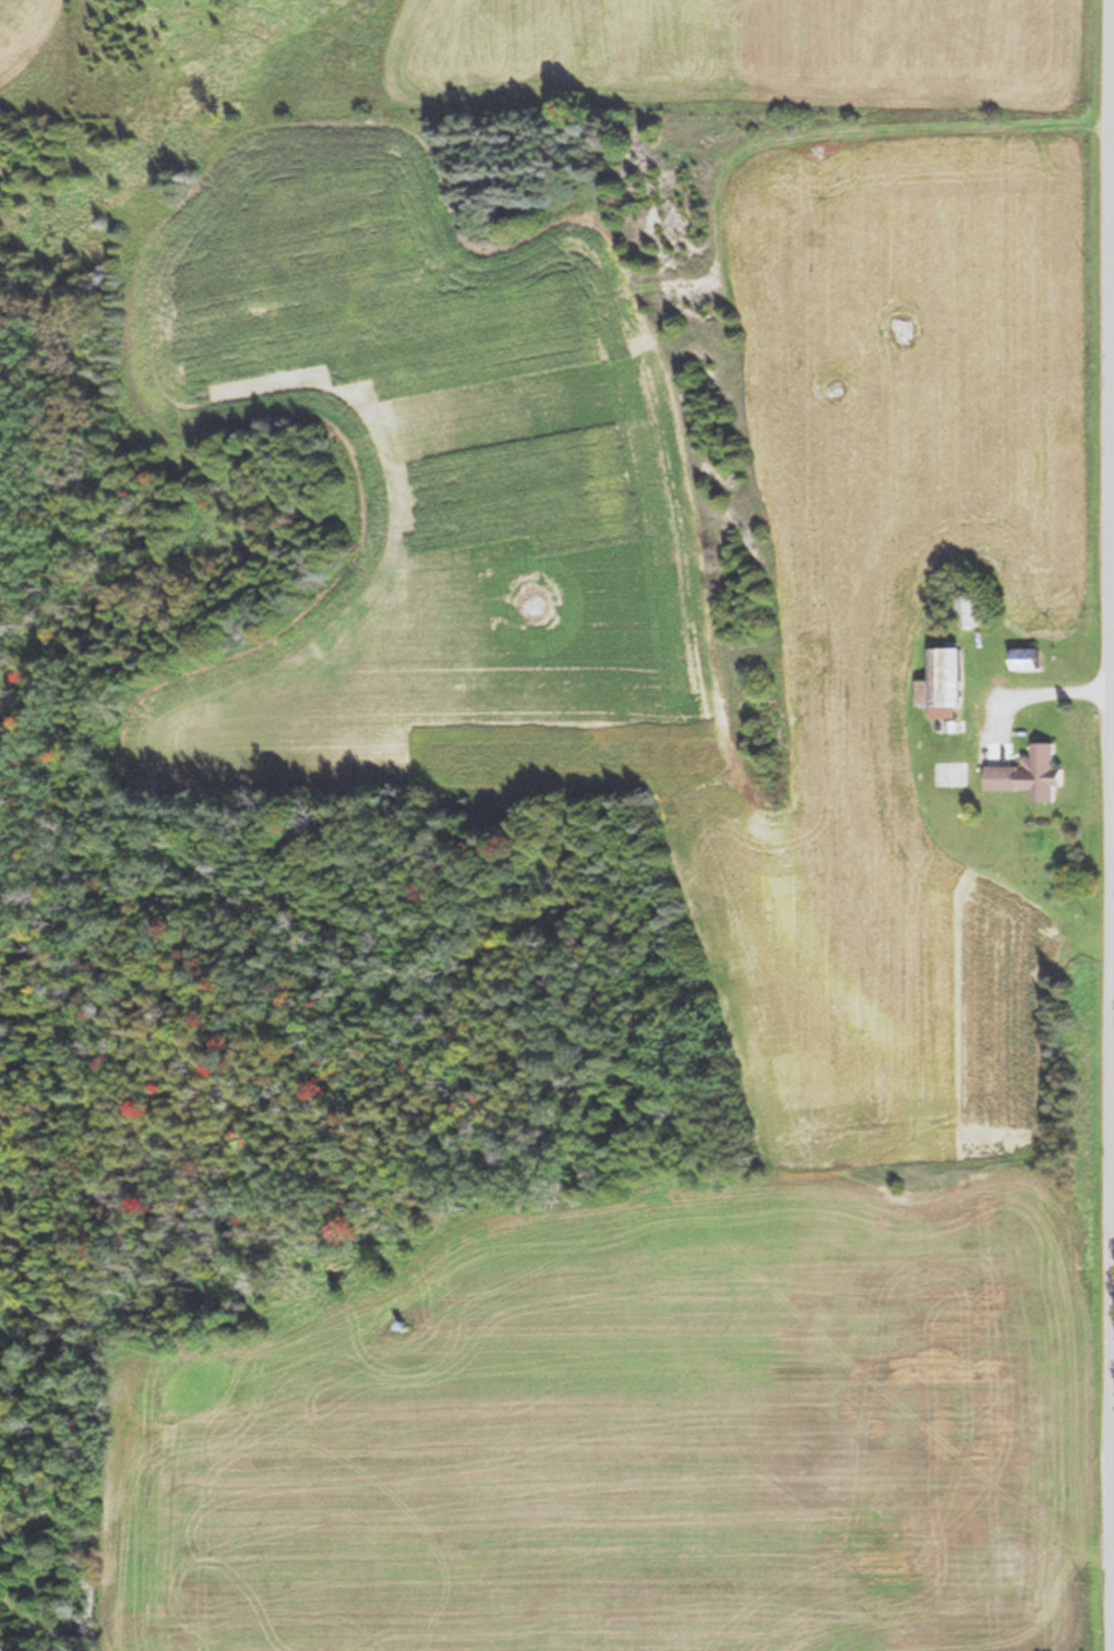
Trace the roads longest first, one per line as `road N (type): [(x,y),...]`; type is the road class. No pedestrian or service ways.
road 1 (residential): [(1113,880),(1113,0)]

